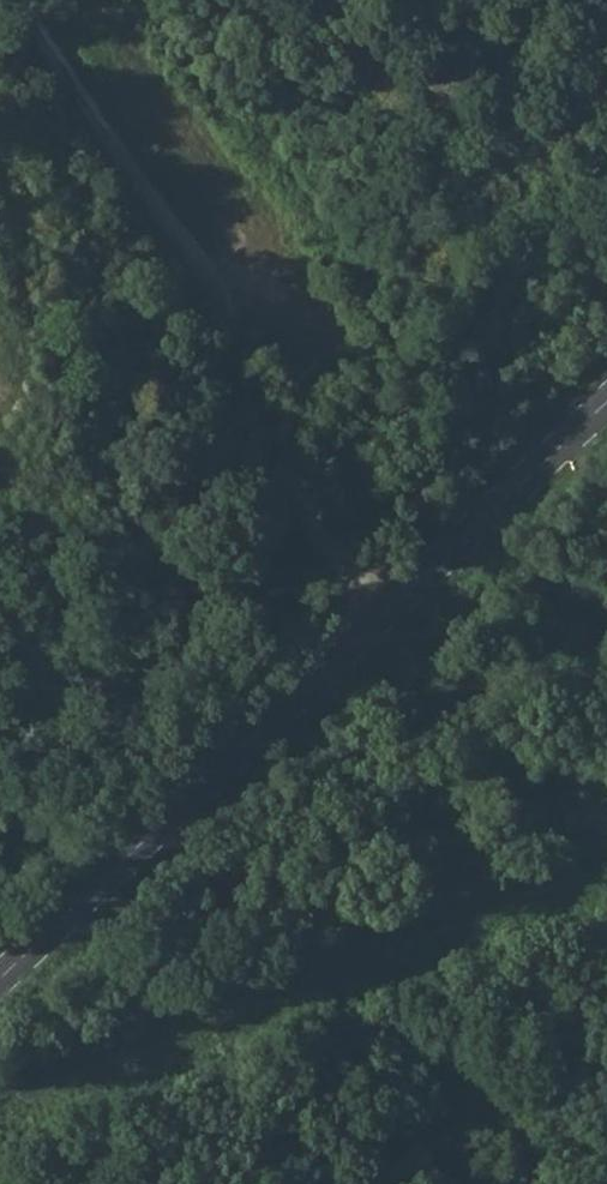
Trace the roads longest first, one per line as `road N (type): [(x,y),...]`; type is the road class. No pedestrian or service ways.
road 1 (tertiary): [(0,974),(606,406)]
road 2 (track): [(263,0),(418,217),(503,441),(537,474)]
road 3 (track): [(0,759),(97,714),(17,725),(0,694)]

